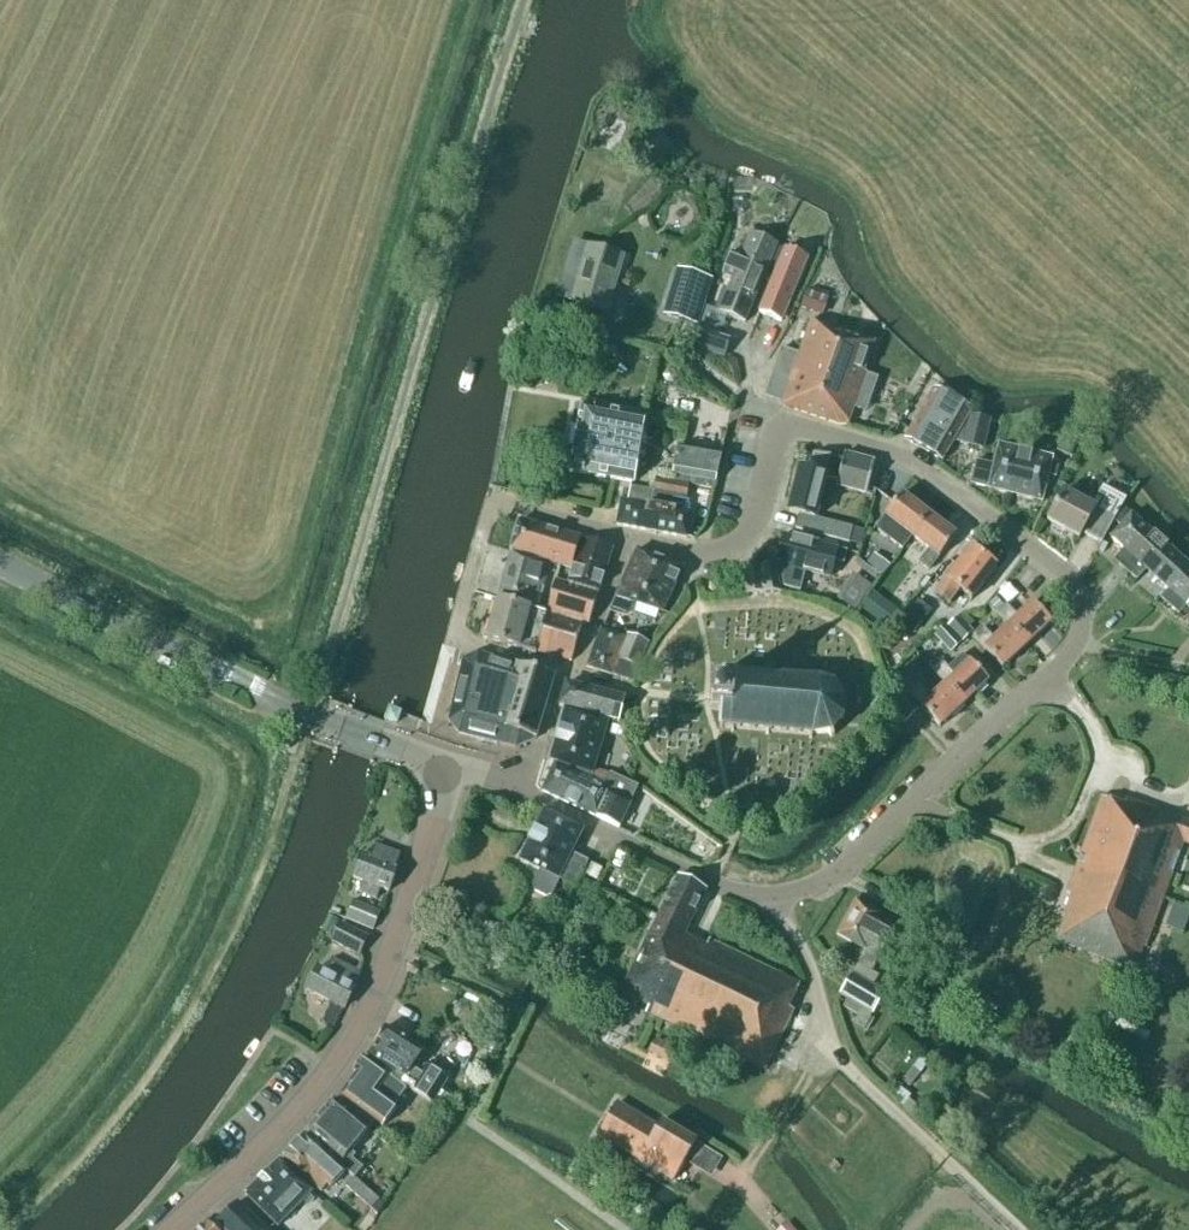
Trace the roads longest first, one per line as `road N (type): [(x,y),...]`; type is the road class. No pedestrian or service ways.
road 1 (residential): [(621,540),(687,554),(724,552),(746,538),(775,438),(791,422),(931,474),(1053,559),(1079,592),(1083,623),(1064,660),(916,802),(826,880),(772,898),(528,797)]
road 2 (tertiary): [(170,1229),(309,1094),(362,1019),(454,762)]
road 3 (tertiary): [(454,762),(311,712),(0,561)]
road 4 (residential): [(565,672),(460,639),(495,503),(621,540)]
road 5 (residential): [(565,672),(575,675),(621,540)]
road 6 (residential): [(528,797),(565,672)]

